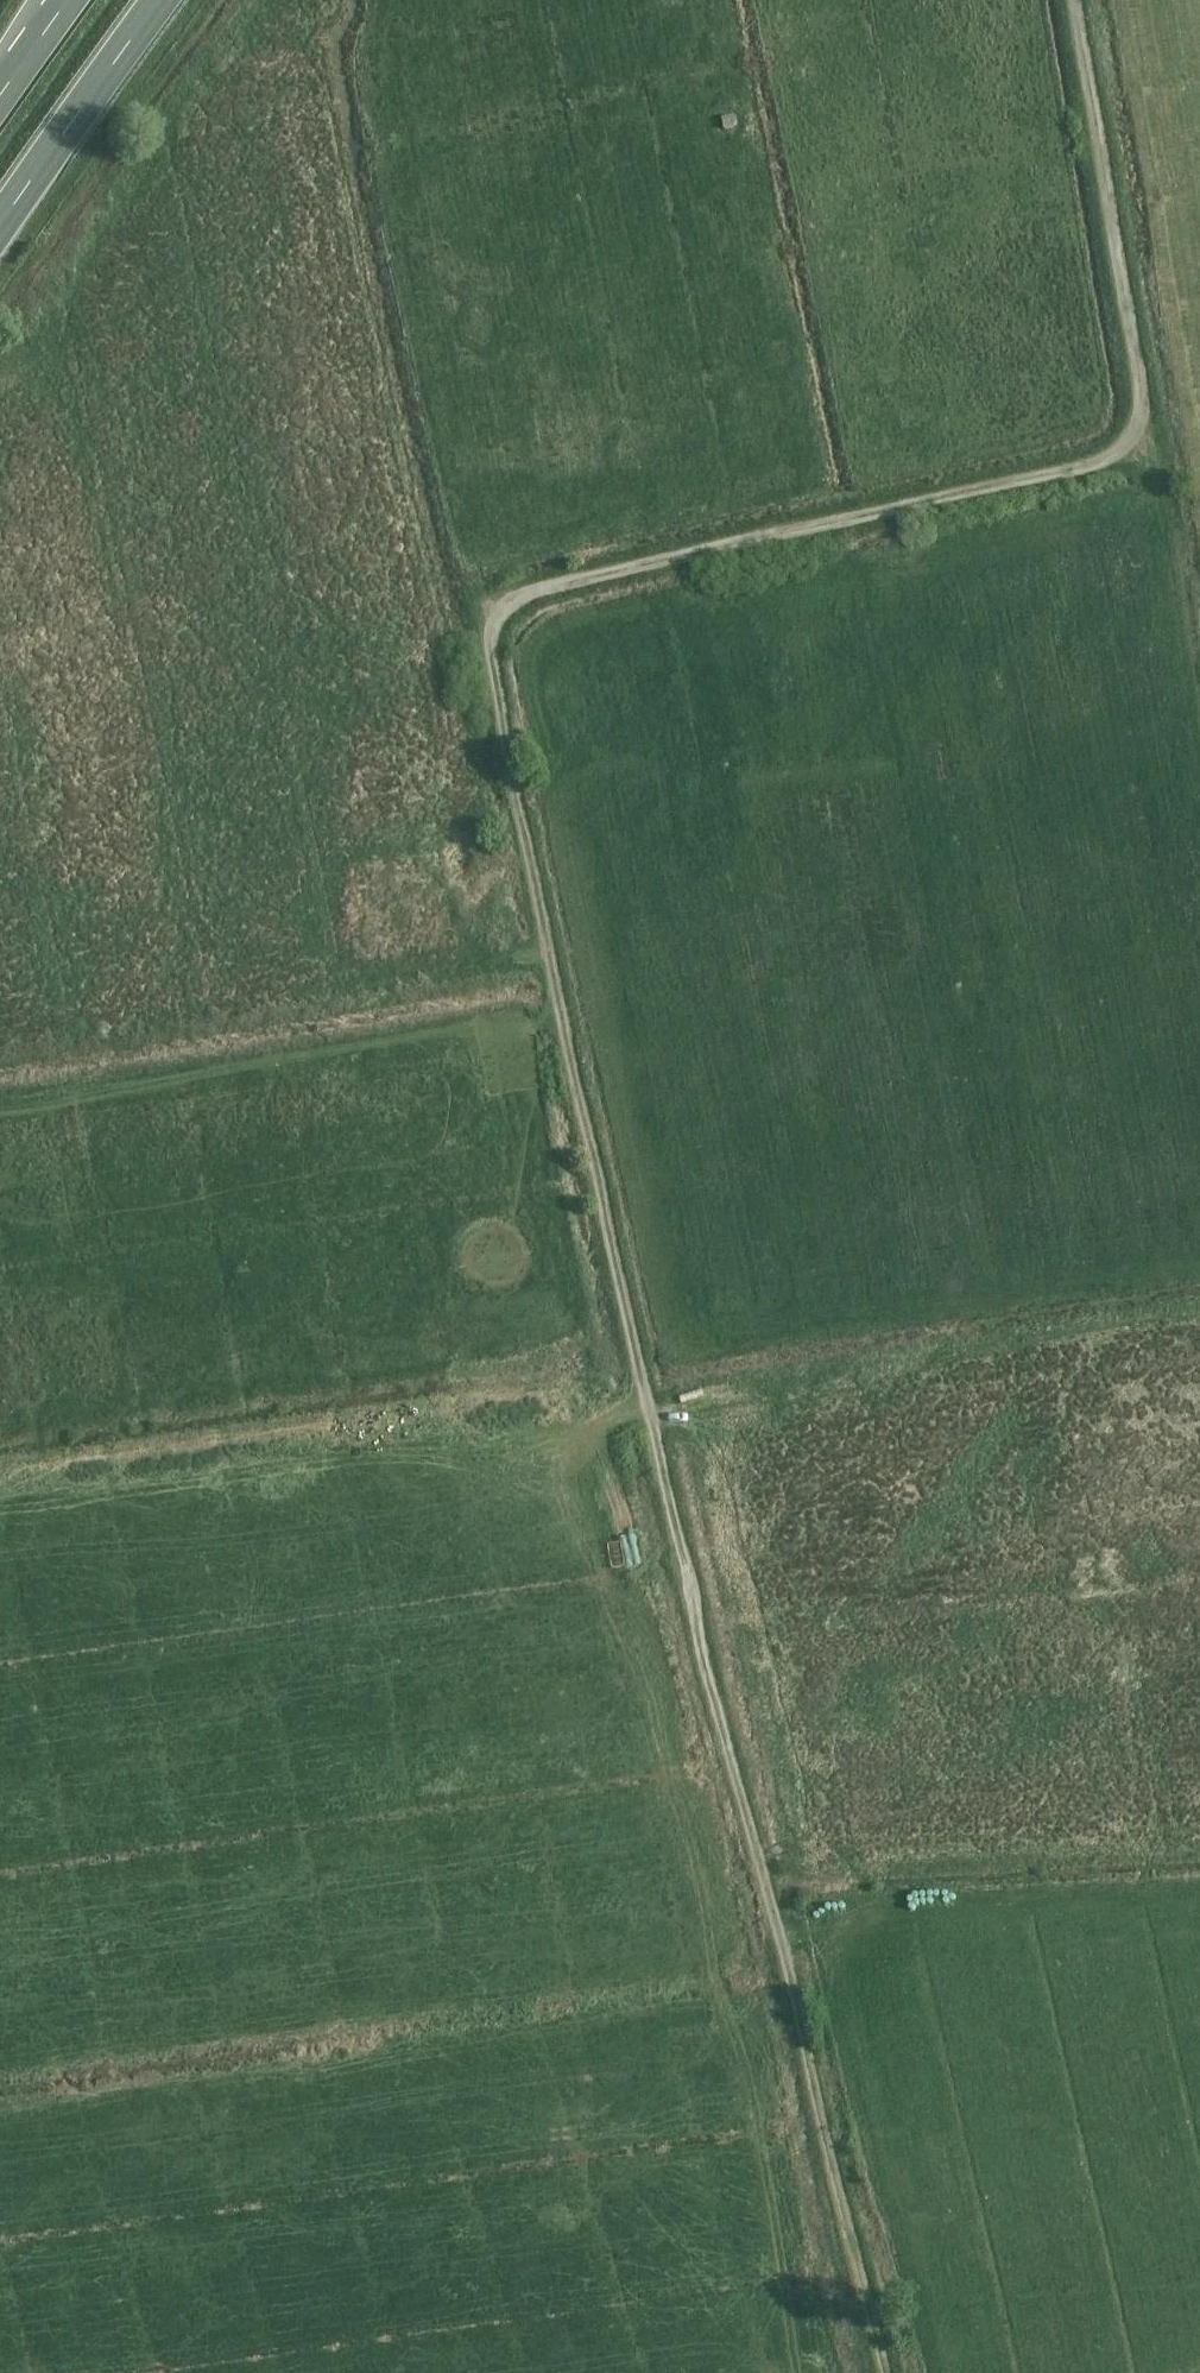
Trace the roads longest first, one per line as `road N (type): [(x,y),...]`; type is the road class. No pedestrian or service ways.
road 1 (track): [(1071,0),(1141,374),(1139,426),(1110,457),(530,588),(496,609),(492,648),(642,1375),(885,2372)]
road 2 (motorway): [(0,228),(163,0)]
road 3 (motorway): [(71,0),(0,101)]

